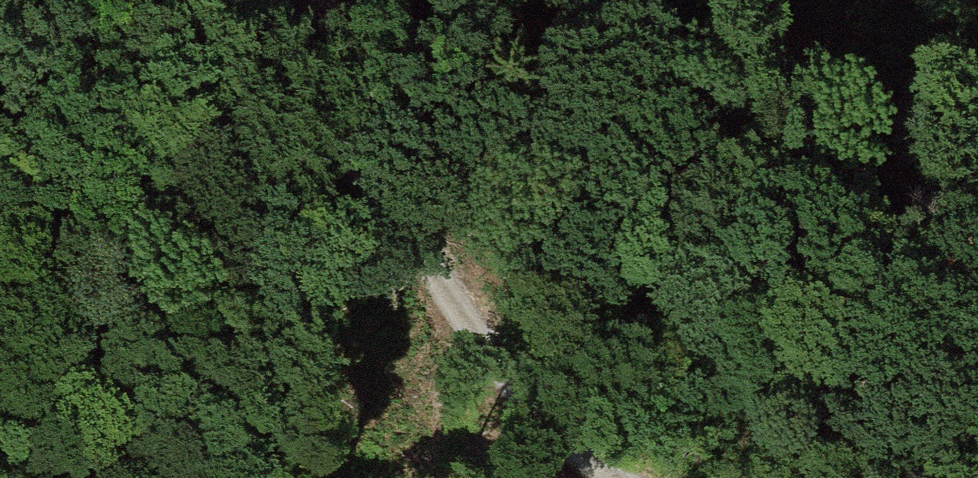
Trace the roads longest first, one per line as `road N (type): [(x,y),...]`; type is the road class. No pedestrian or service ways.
road 1 (track): [(258,0),(566,83),(977,103)]
road 2 (track): [(618,477),(536,413),(307,94),(171,0)]

